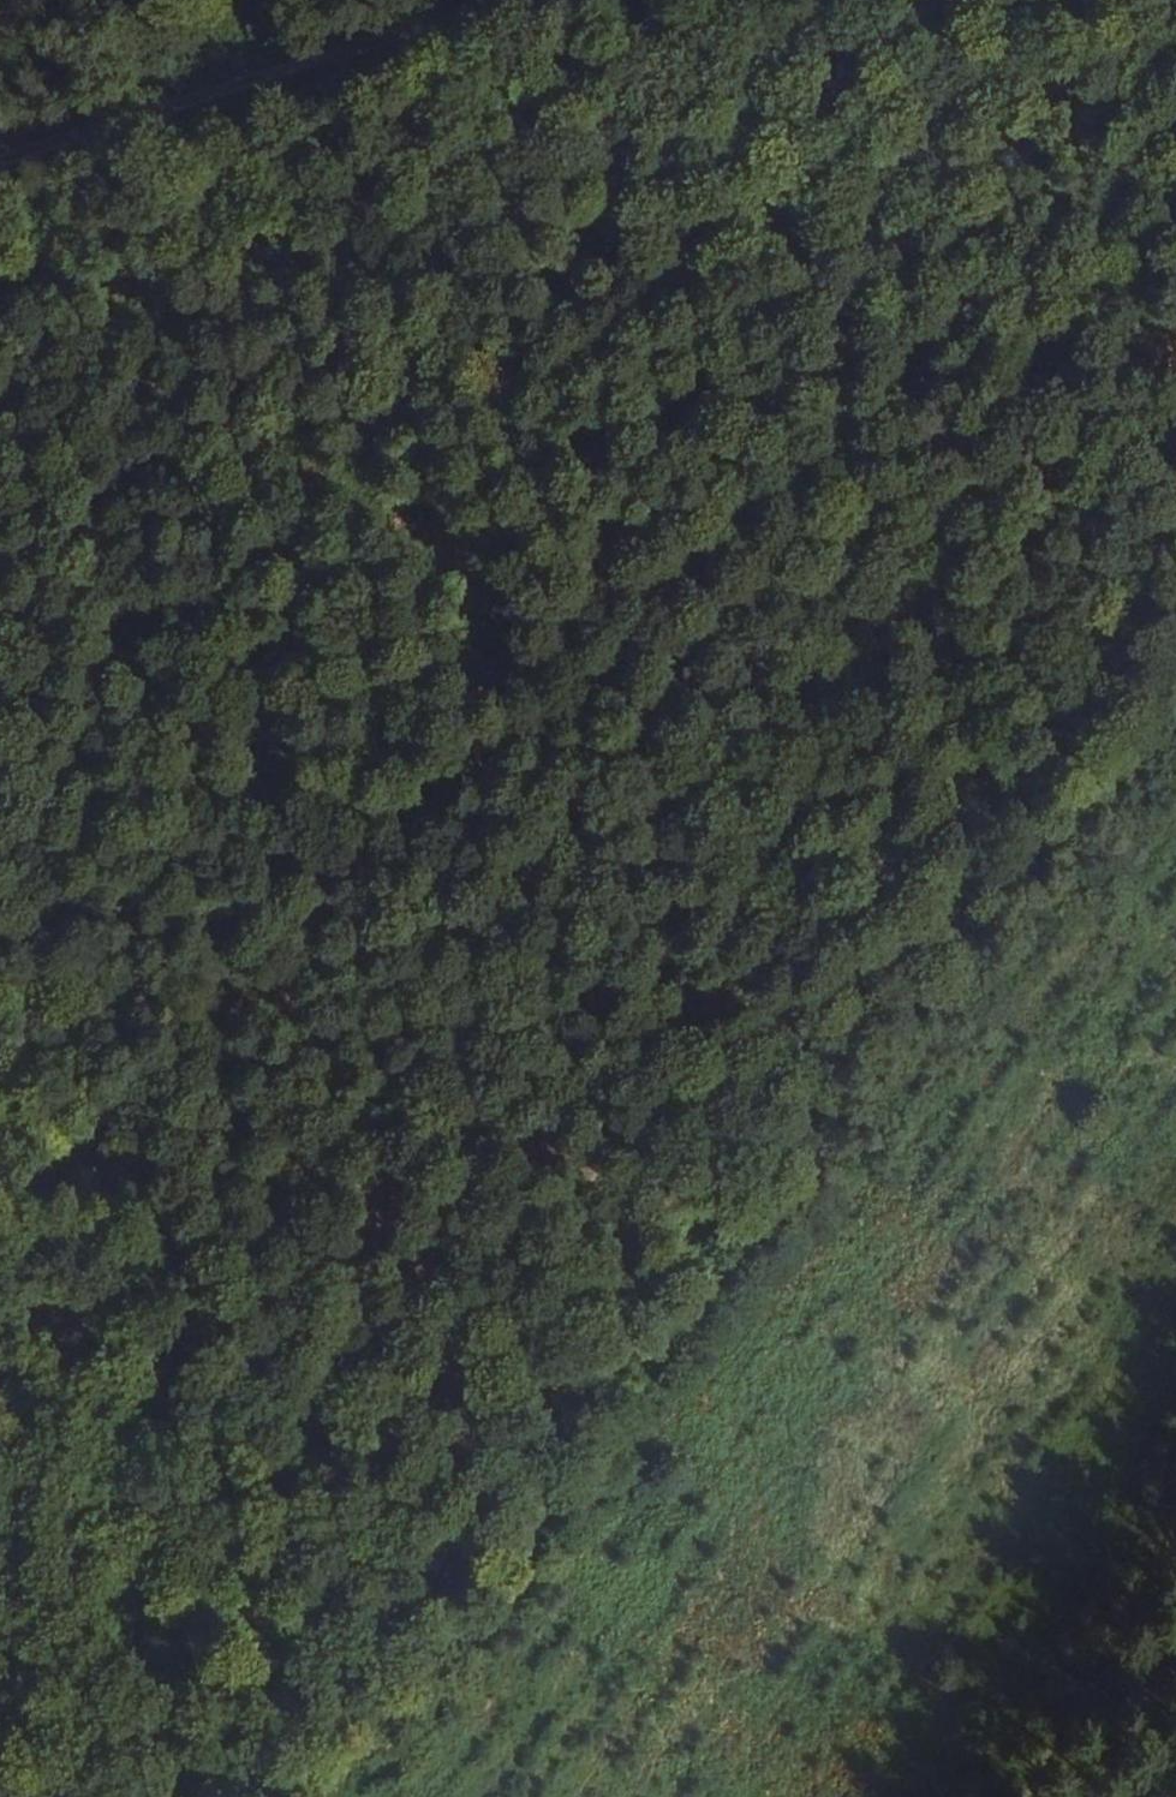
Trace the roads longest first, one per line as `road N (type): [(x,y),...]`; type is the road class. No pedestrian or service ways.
road 1 (track): [(1175,1538),(1012,1796)]
road 2 (track): [(0,152),(238,71)]
road 3 (track): [(238,71),(448,0)]

